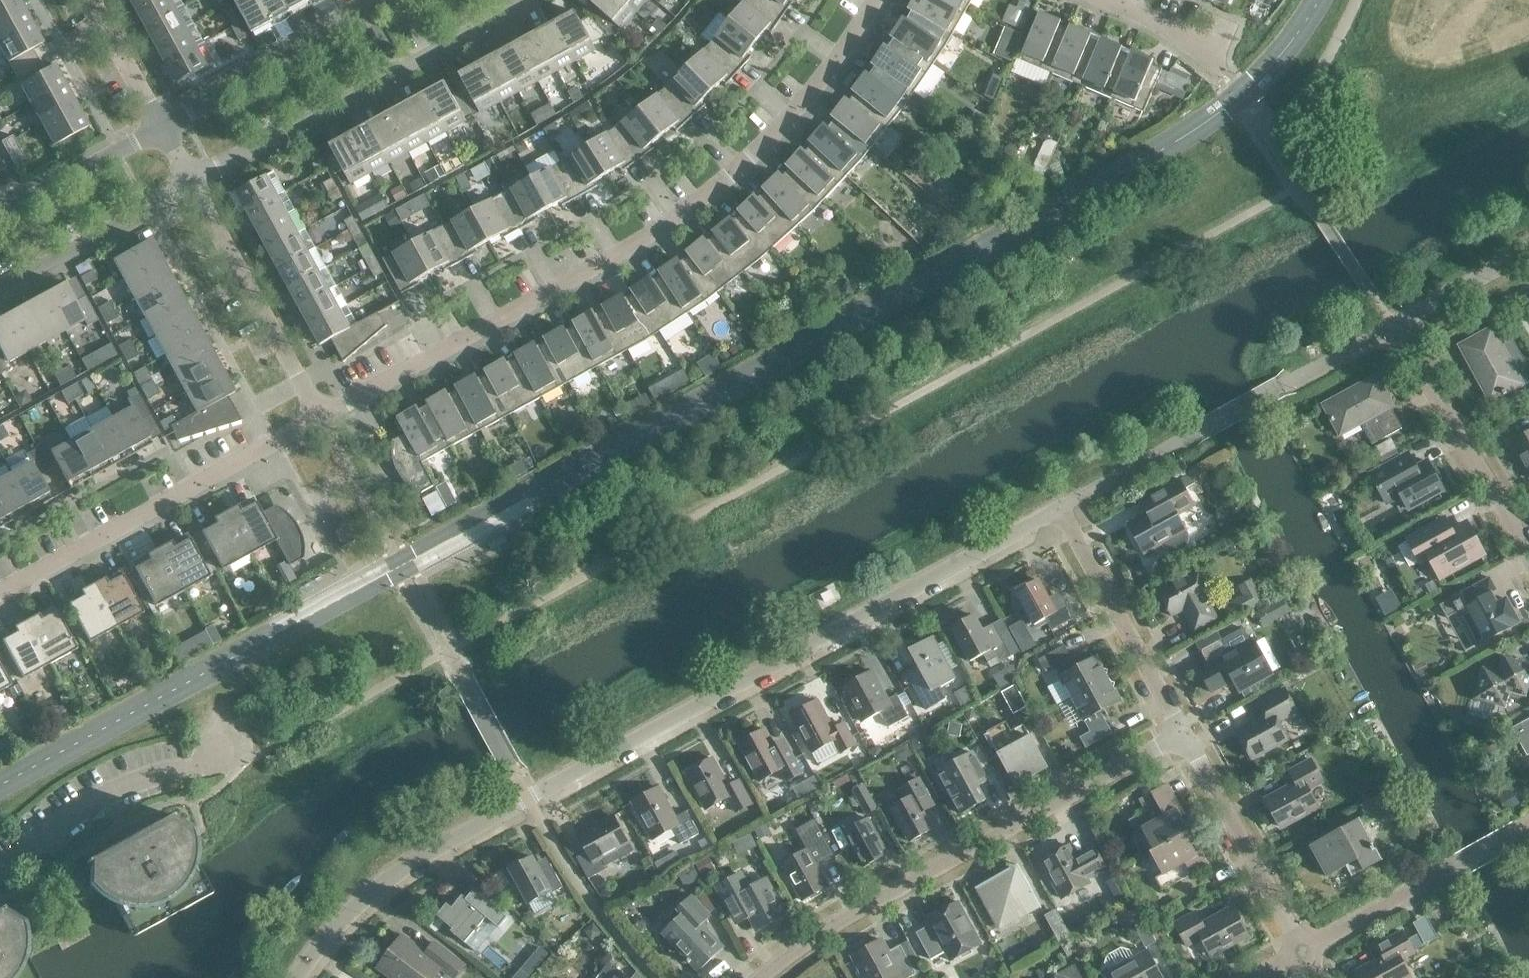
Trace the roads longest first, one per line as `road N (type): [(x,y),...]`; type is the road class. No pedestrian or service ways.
road 1 (residential): [(296,977),(369,889),(1063,506)]
road 2 (residential): [(319,415),(677,216),(772,137),(878,0)]
road 3 (residential): [(772,977),(862,911),(1186,737)]
road 4 (residential): [(1528,252),(1391,323),(1528,559)]
road 5 (residential): [(195,189),(515,0)]
road 6 (residential): [(0,592),(319,415)]
road 7 (residential): [(1186,737),(1063,506)]
road 8 (residential): [(387,0),(164,132)]
road 9 (residential): [(1303,953),(1528,826)]
road 10 (residential): [(319,415),(195,189)]
road 11 (residential): [(1303,953),(1186,737)]
road 12 (residential): [(0,859),(116,791),(212,751)]
road 13 (residential): [(0,292),(195,189)]
road 14 (residential): [(164,132),(0,218)]
road 15 (residential): [(164,132),(92,0)]

